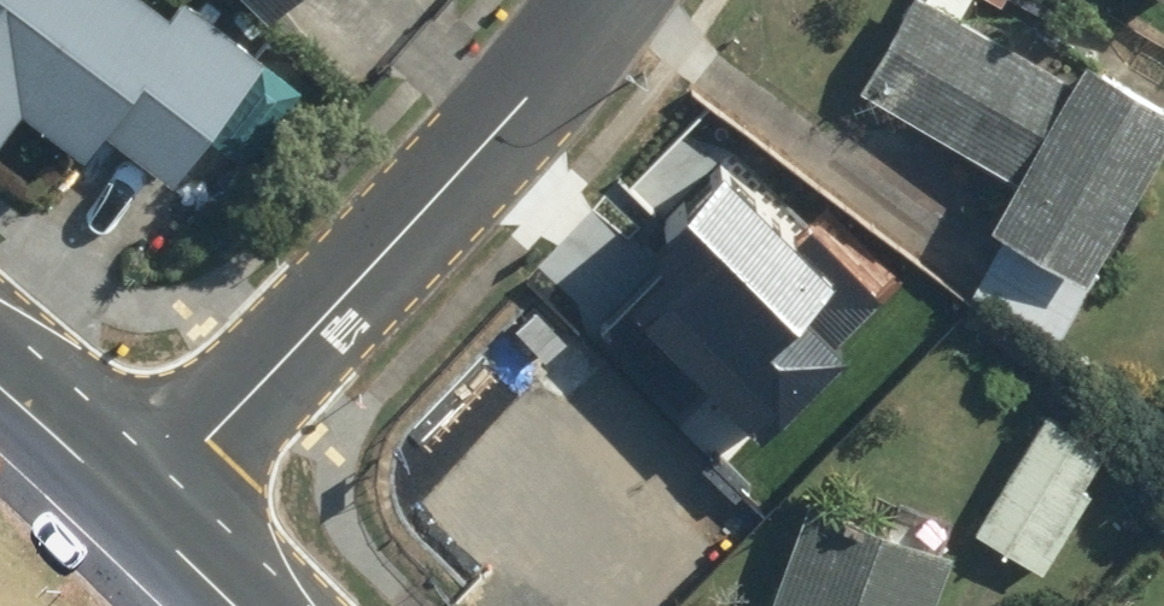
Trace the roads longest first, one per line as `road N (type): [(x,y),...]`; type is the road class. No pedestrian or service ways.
road 1 (residential): [(134,513),(523,98),(599,0)]
road 2 (unclassified): [(134,513),(0,397)]
road 3 (unclassified): [(227,605),(134,513)]

